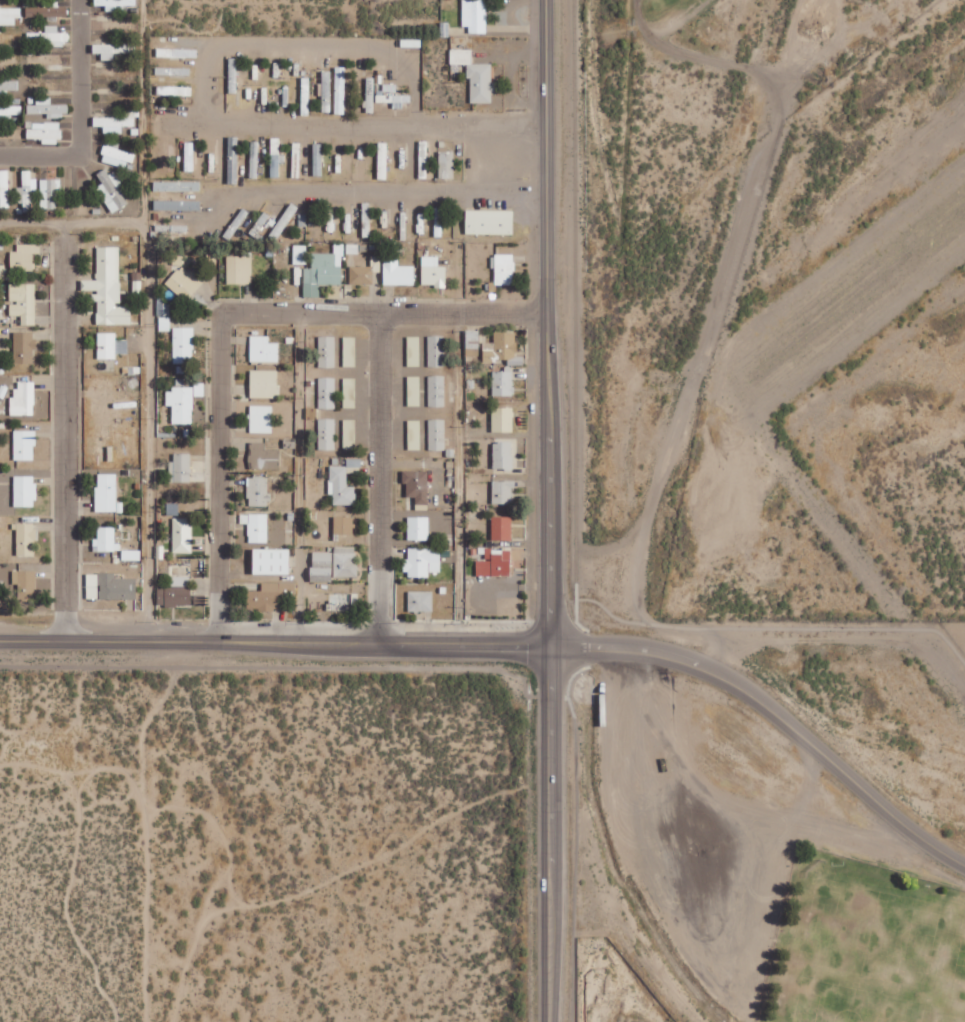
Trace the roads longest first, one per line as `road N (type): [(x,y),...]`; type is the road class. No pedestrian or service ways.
road 1 (residential): [(545,313),(223,316),(220,642)]
road 2 (secondary): [(546,642),(544,0)]
road 3 (secondary): [(546,642),(0,642)]
road 4 (residential): [(546,642),(637,652),(726,674),(917,838),(964,864)]
road 5 (residential): [(207,39),(208,129),(544,127)]
road 6 (residential): [(65,643),(63,233)]
road 7 (tertiary): [(547,1021),(546,642)]
road 8 (residential): [(141,0),(146,221),(0,221)]
road 9 (residential): [(382,641),(380,313)]
road 10 (residential): [(397,128),(387,68),(357,37),(142,39)]
road 11 (residential): [(79,157),(77,0)]

